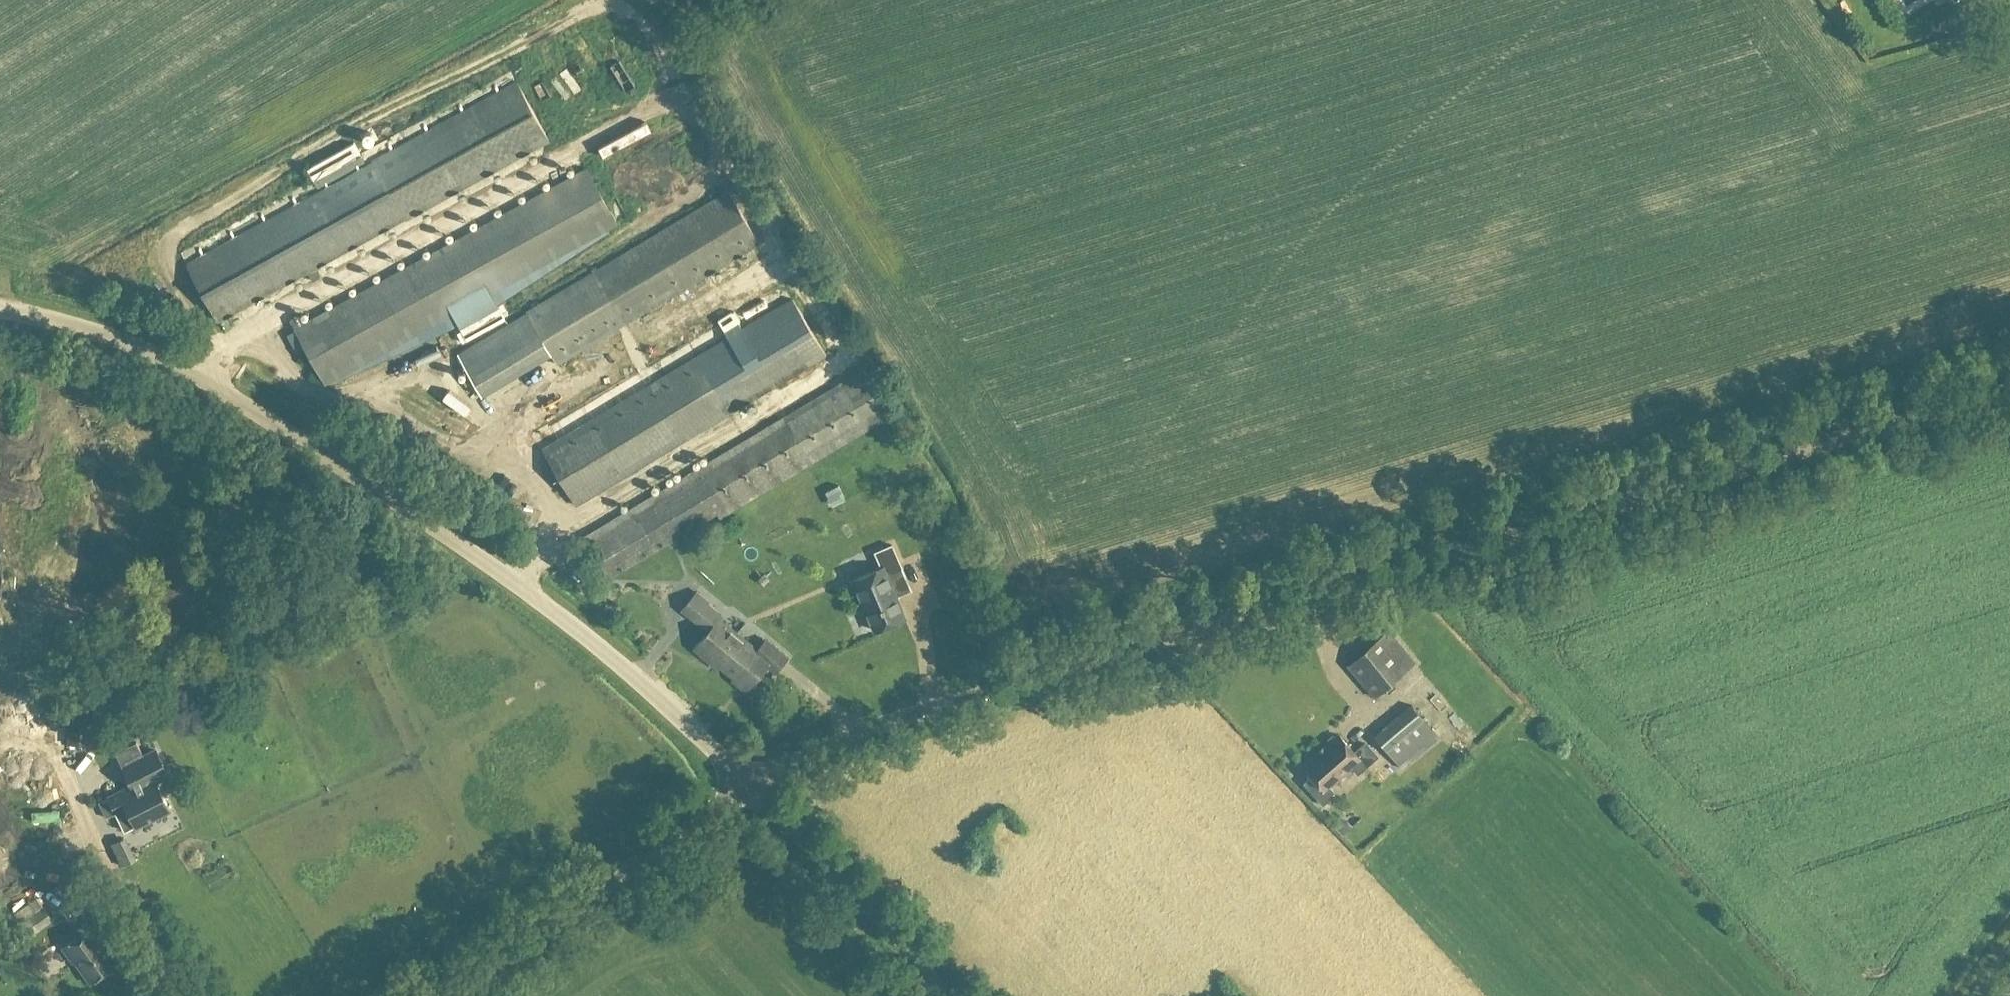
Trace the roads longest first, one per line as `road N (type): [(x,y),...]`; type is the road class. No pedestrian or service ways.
road 1 (unclassified): [(752,774),(850,733),(2009,388)]
road 2 (unclassified): [(752,774),(537,599),(183,369),(117,335),(0,303)]
road 3 (unclassified): [(443,995),(752,774)]
road 4 (unclassified): [(960,995),(752,774)]

